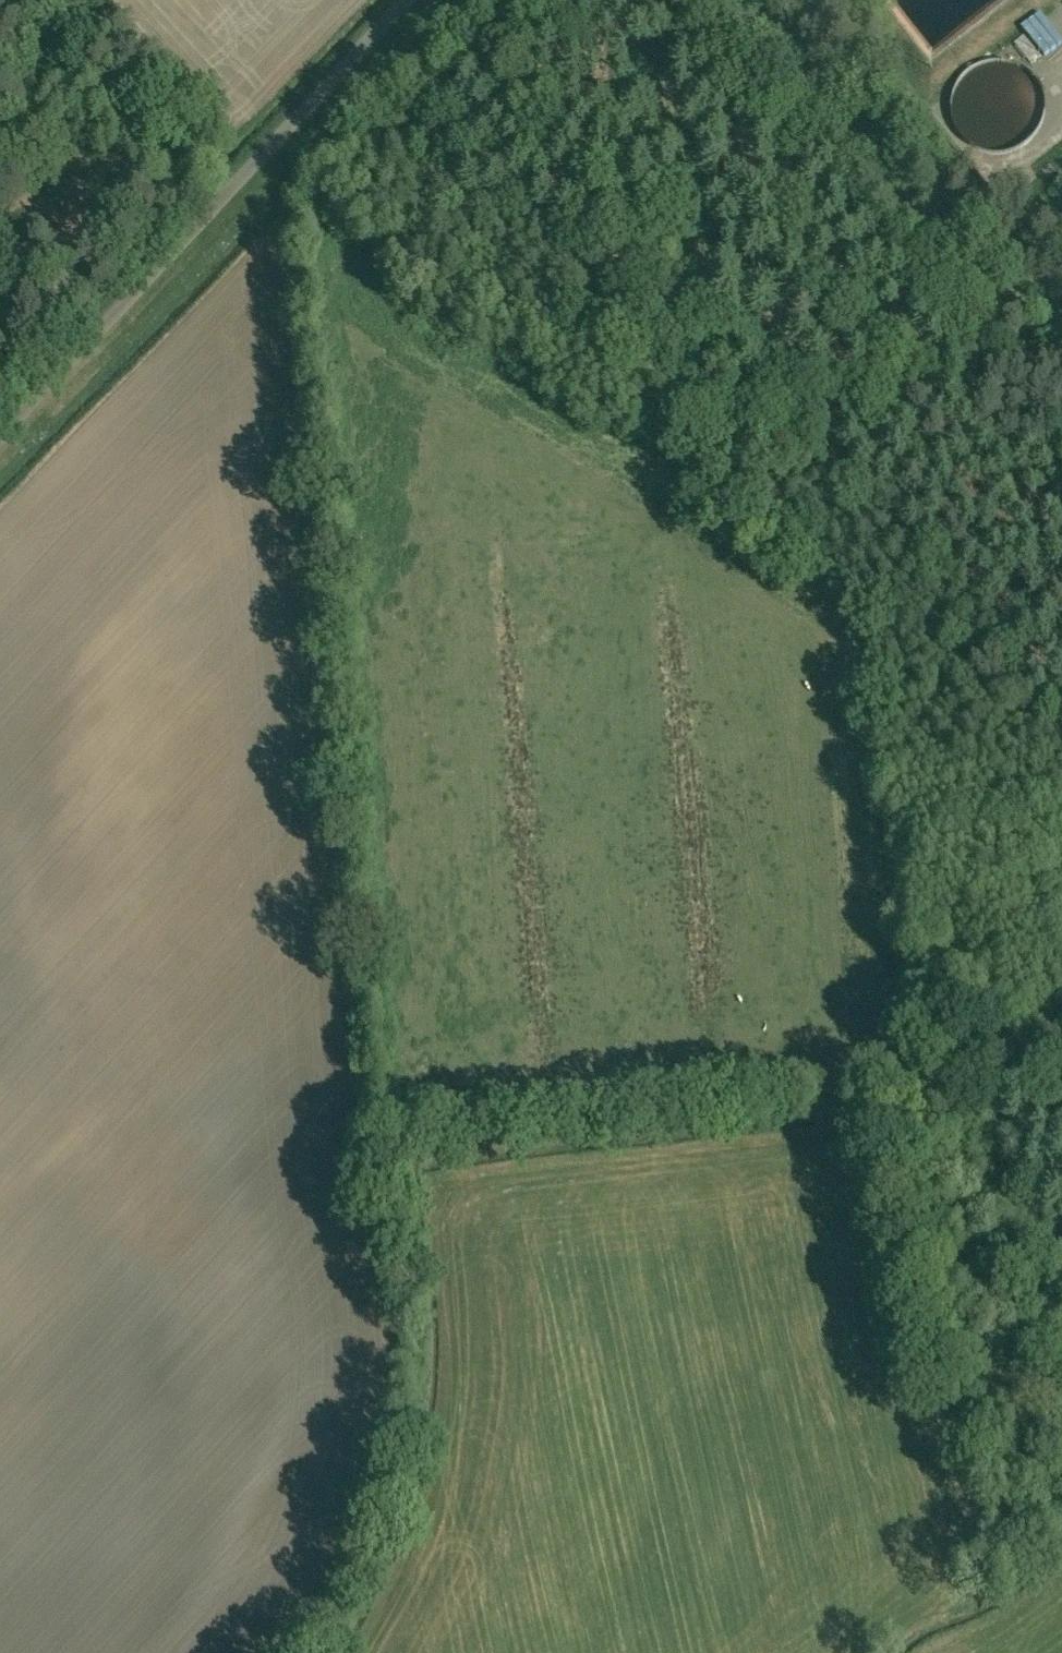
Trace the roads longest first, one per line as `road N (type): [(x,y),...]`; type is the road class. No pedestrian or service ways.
road 1 (unclassified): [(410,0),(0,436)]
road 2 (unclassified): [(1061,415),(721,0)]

